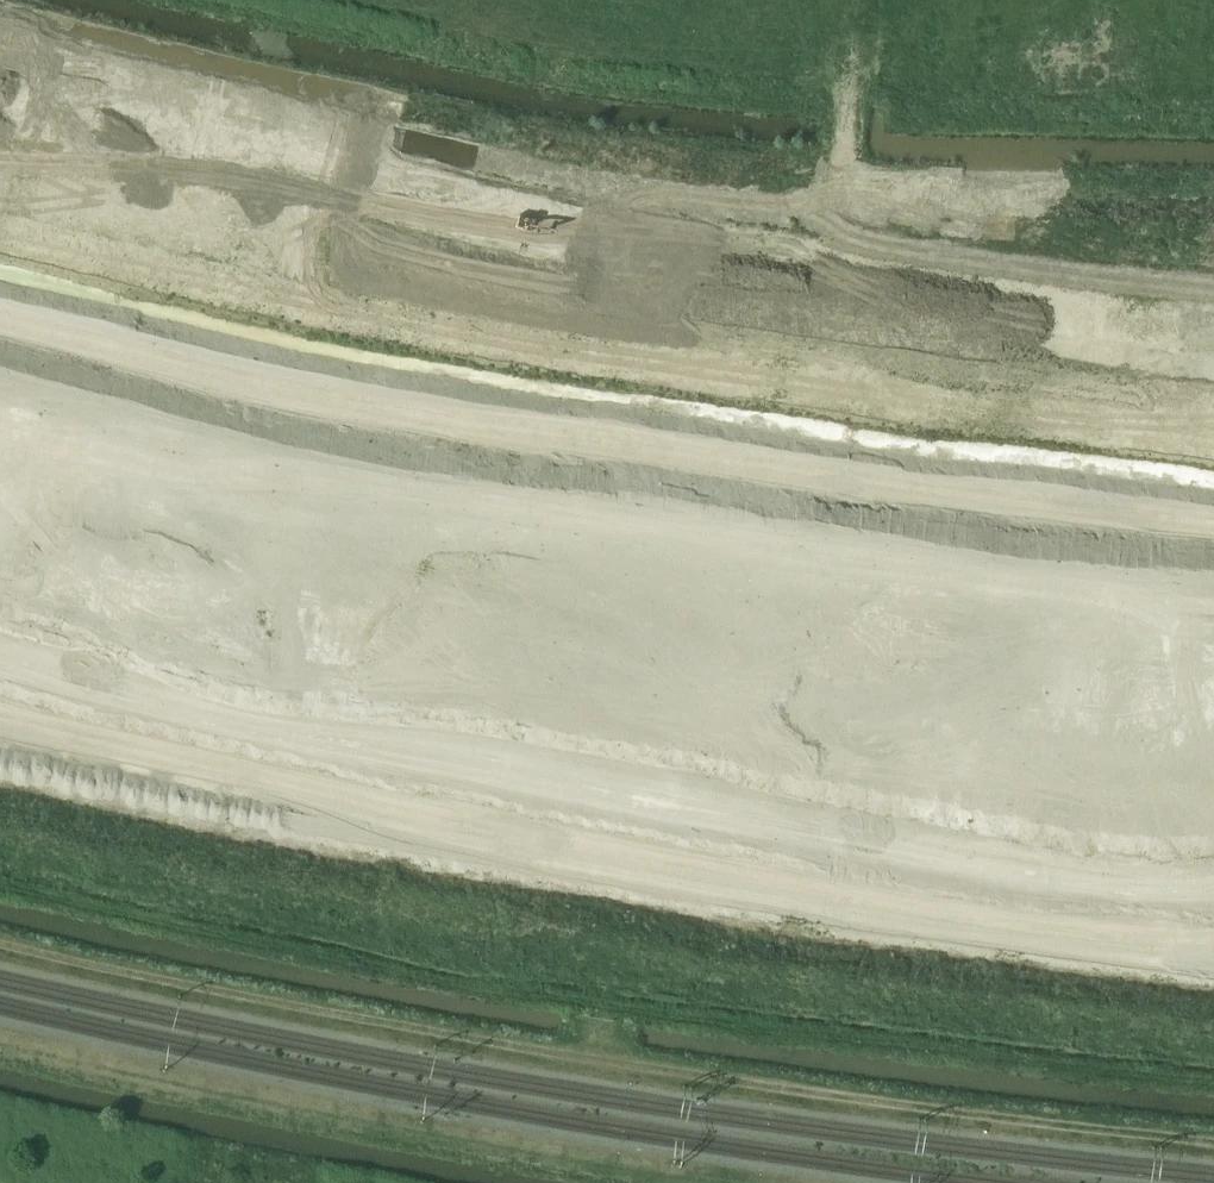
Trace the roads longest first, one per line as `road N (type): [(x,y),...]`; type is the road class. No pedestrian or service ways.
road 1 (track): [(1213,944),(858,909),(0,686)]

